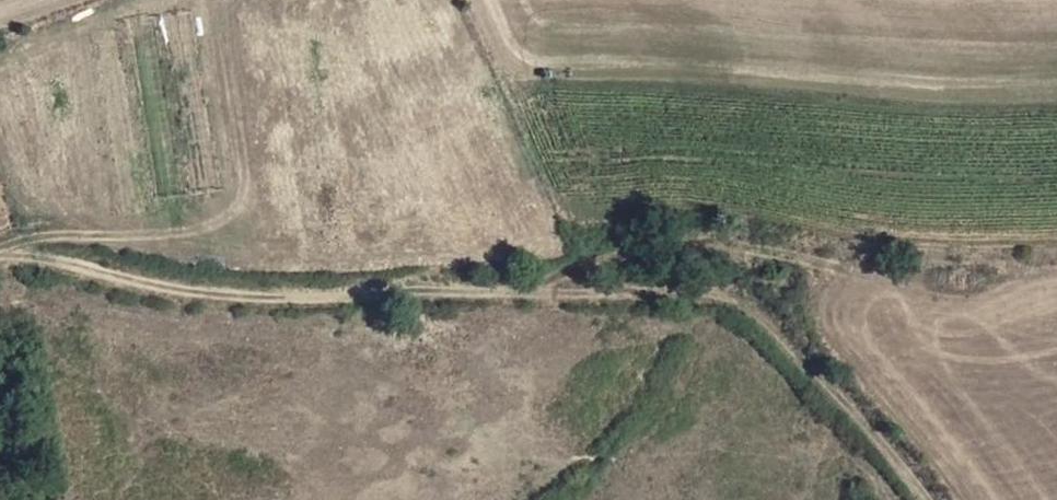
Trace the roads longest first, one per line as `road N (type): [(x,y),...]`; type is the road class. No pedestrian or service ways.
road 1 (track): [(919,499),(864,420),(726,300),(229,304),(0,264)]

